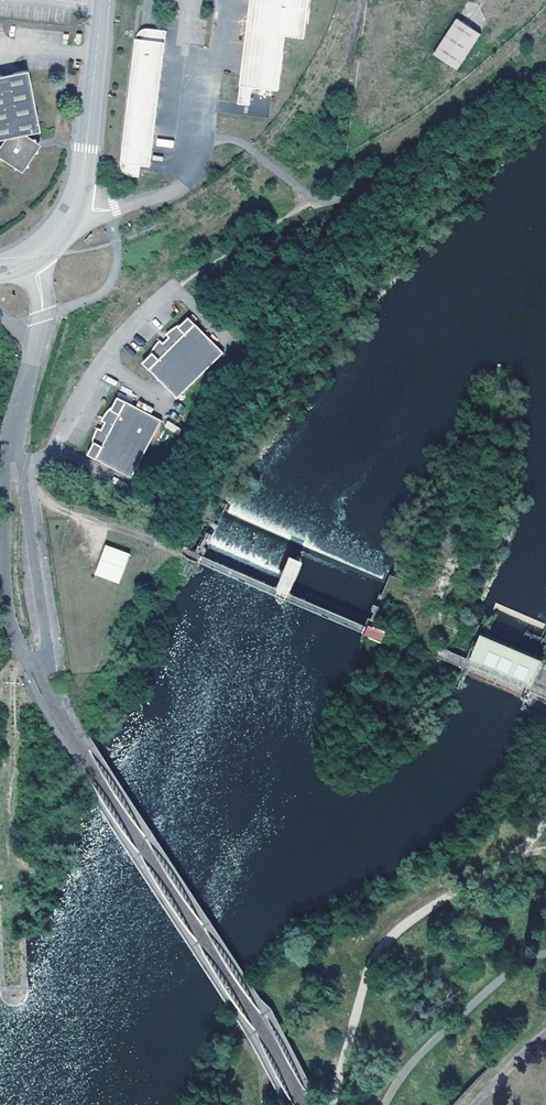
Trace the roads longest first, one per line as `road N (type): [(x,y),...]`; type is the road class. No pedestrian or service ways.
road 1 (unclassified): [(34,271),(40,321),(8,459),(5,565),(23,665)]
road 2 (track): [(545,821),(384,945),(365,981),(335,1104)]
road 3 (track): [(23,665),(13,675),(11,888)]
road 4 (track): [(315,200),(183,288)]
road 5 (tertiary): [(86,156),(102,0)]

